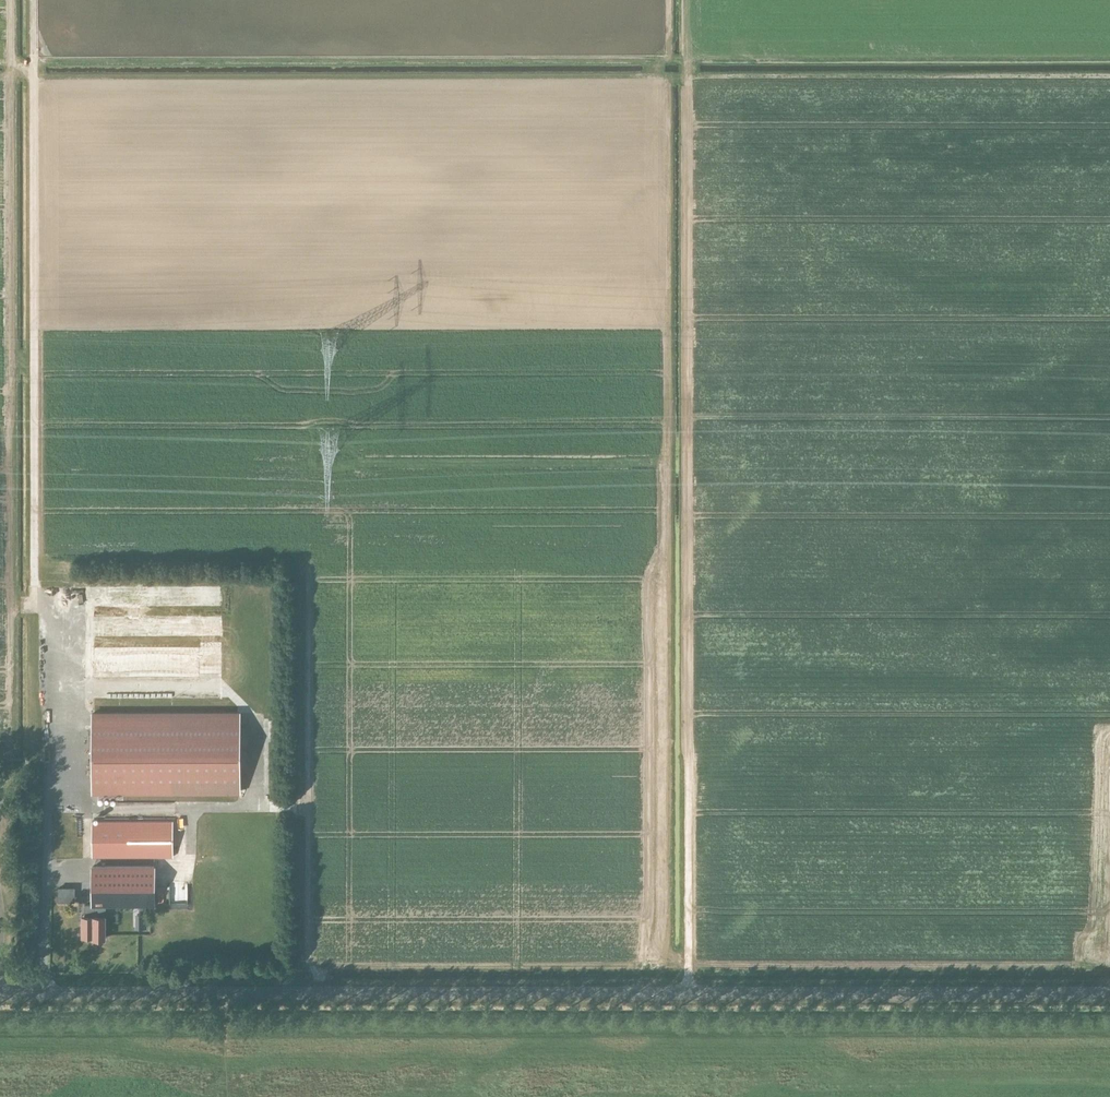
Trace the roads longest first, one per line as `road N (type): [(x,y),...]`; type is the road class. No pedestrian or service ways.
road 1 (unclassified): [(0,993),(1109,993)]

